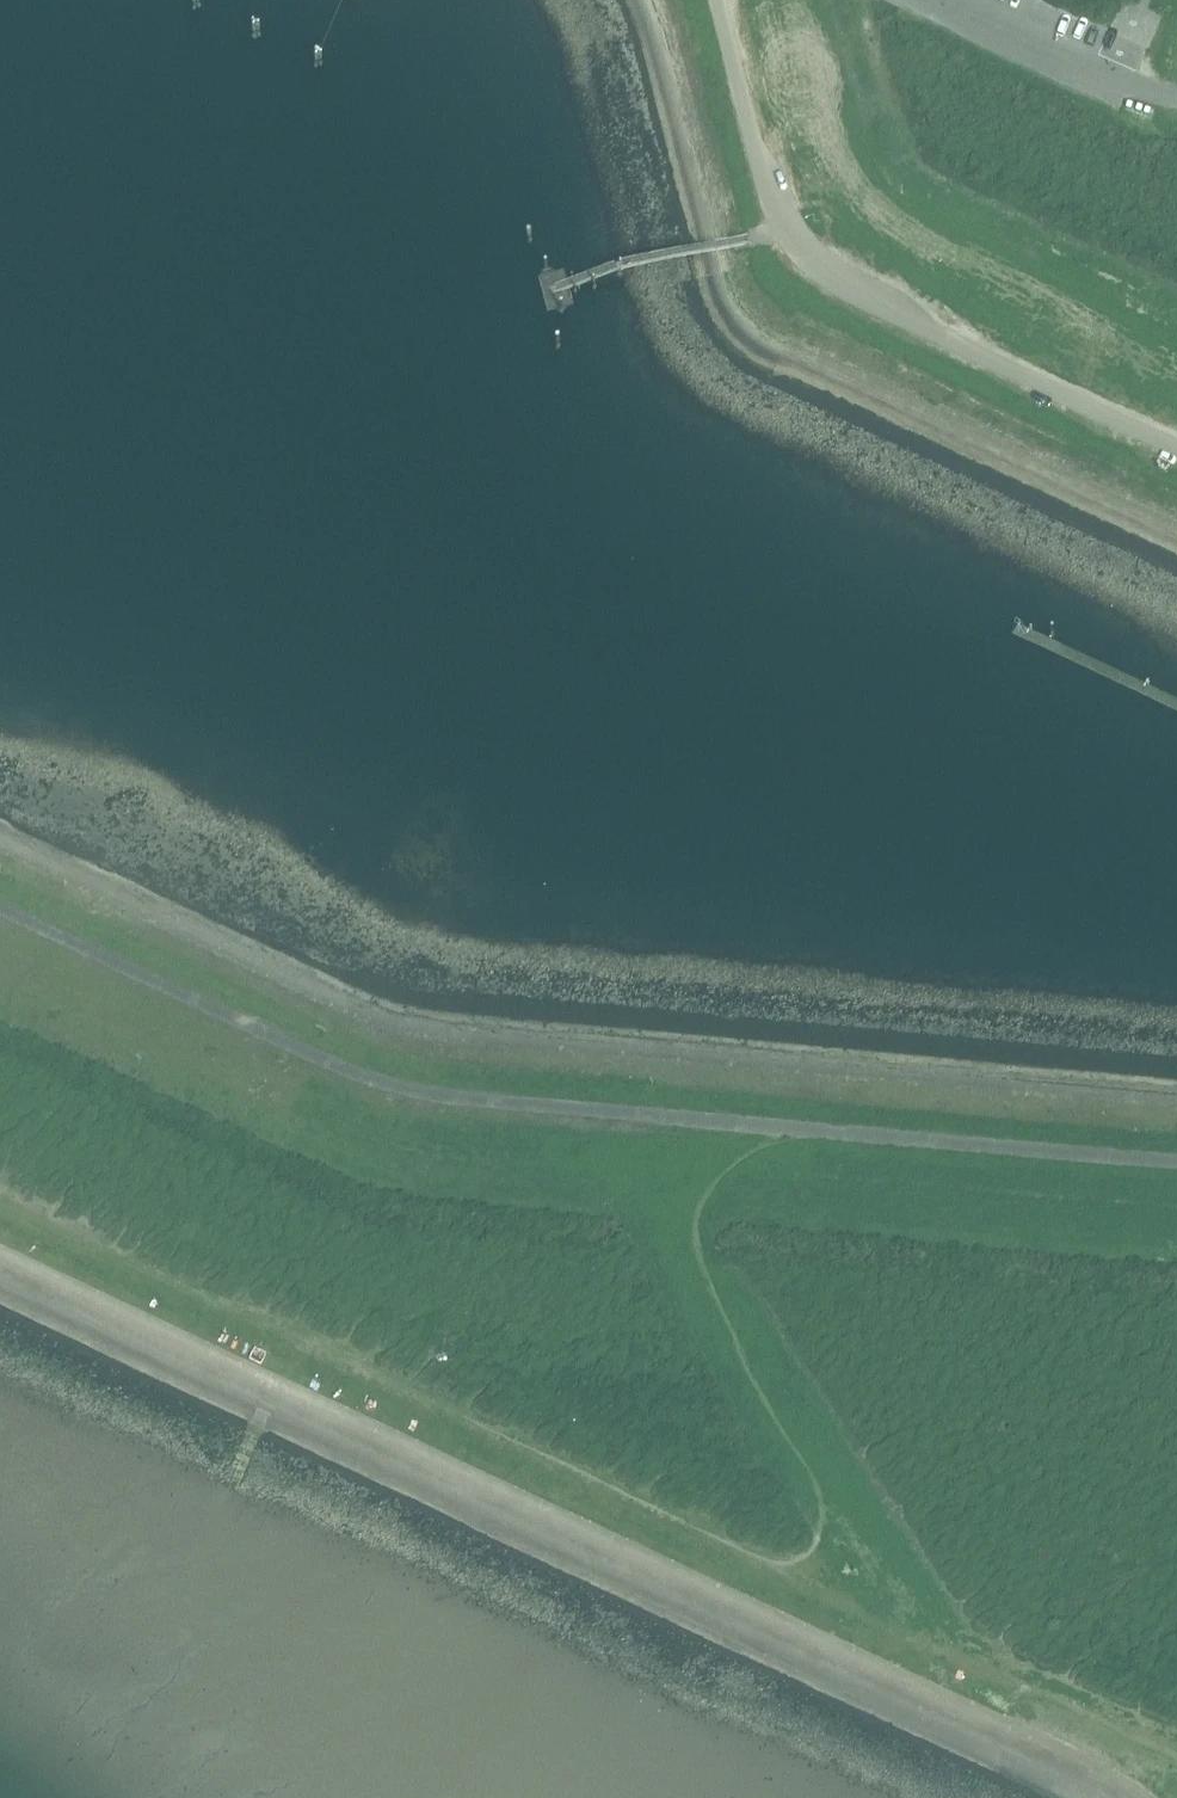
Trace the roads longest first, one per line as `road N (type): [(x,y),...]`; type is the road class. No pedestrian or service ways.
road 1 (unclassified): [(717,0),(763,175),(798,248),(936,332),(1176,448)]
road 2 (unclassified): [(1176,92),(1084,64),(966,0)]

